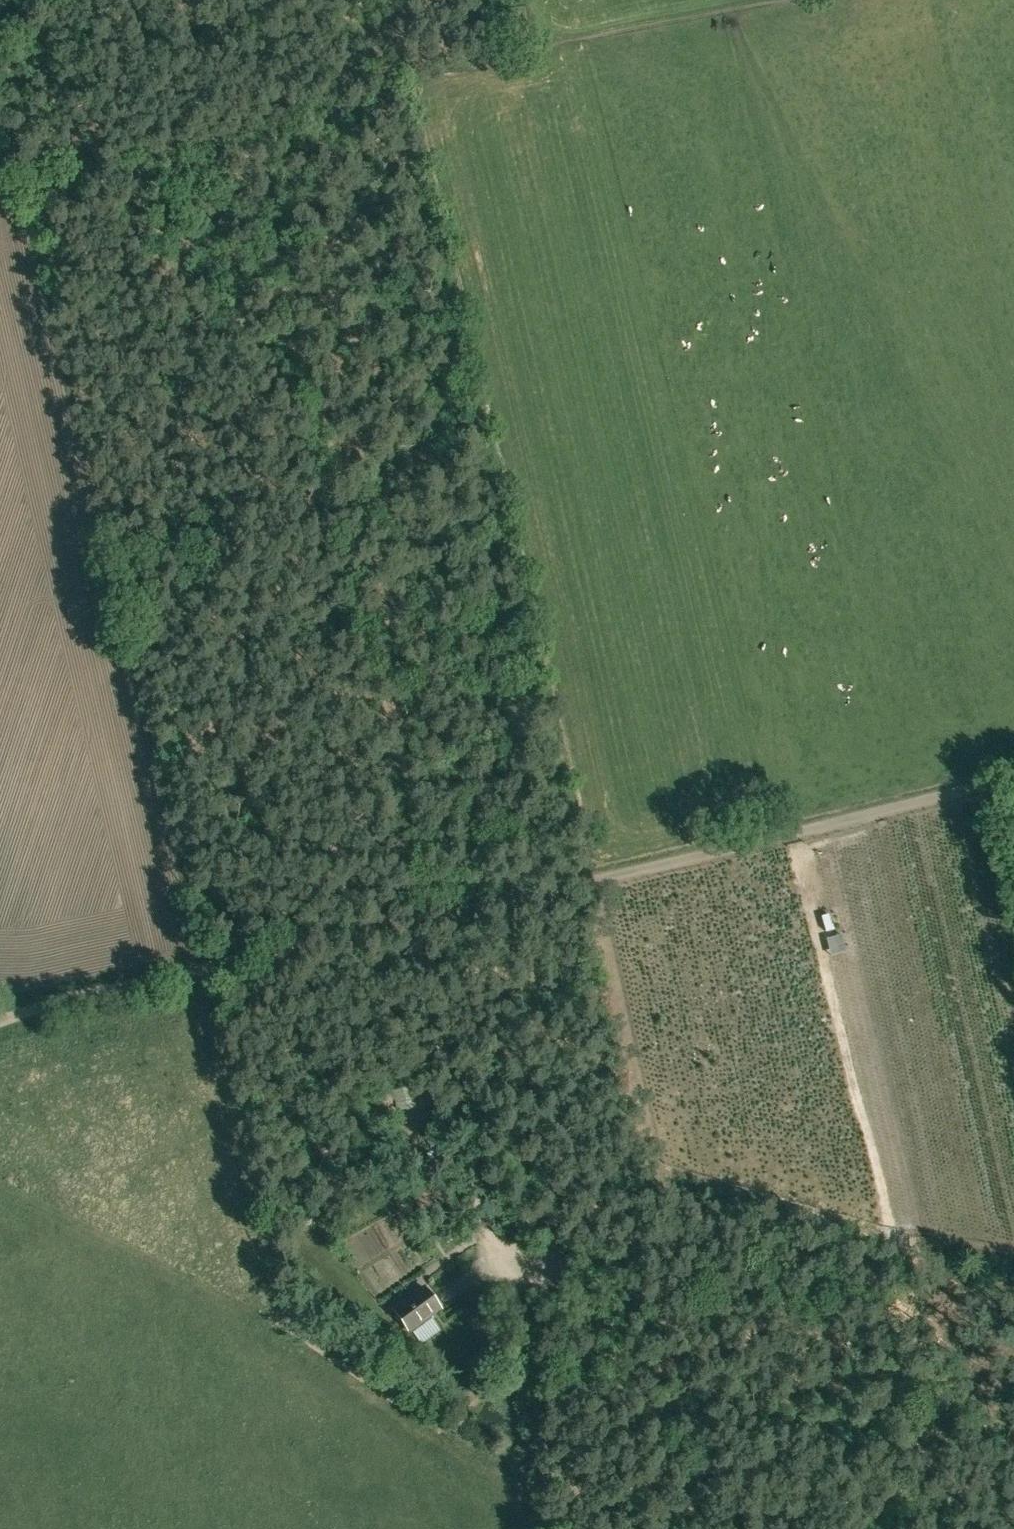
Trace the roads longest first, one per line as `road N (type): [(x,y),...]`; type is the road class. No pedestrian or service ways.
road 1 (track): [(1013,778),(0,1018)]

